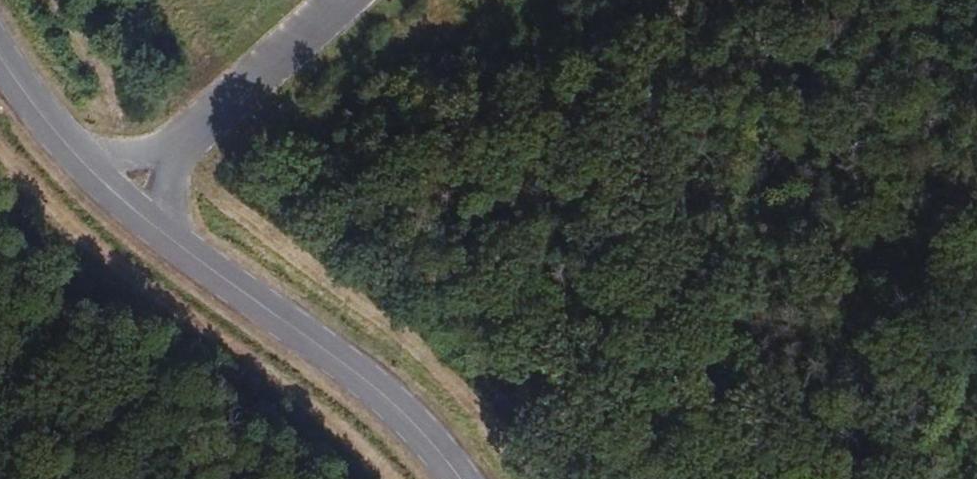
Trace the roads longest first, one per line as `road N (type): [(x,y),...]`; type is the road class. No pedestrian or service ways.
road 1 (unclassified): [(458,478),(374,390),(44,139),(0,78)]

